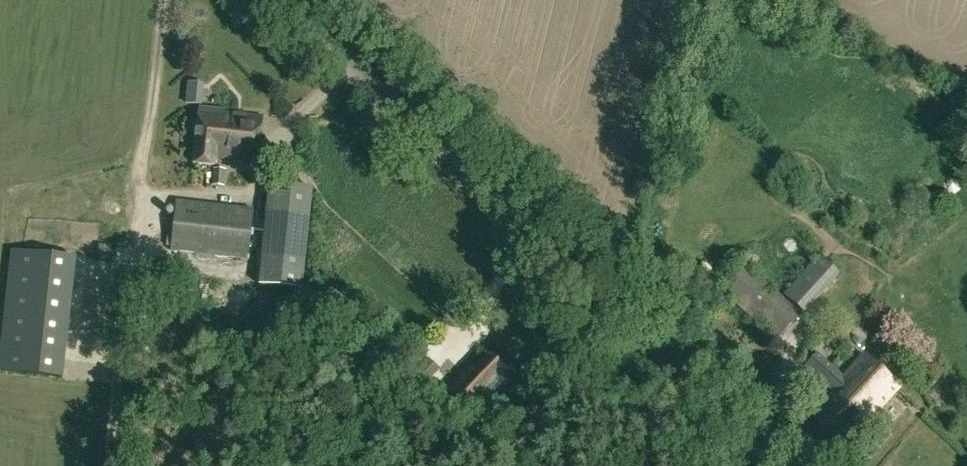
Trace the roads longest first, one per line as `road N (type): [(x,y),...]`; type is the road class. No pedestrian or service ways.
road 1 (unclassified): [(779,465),(299,0)]

